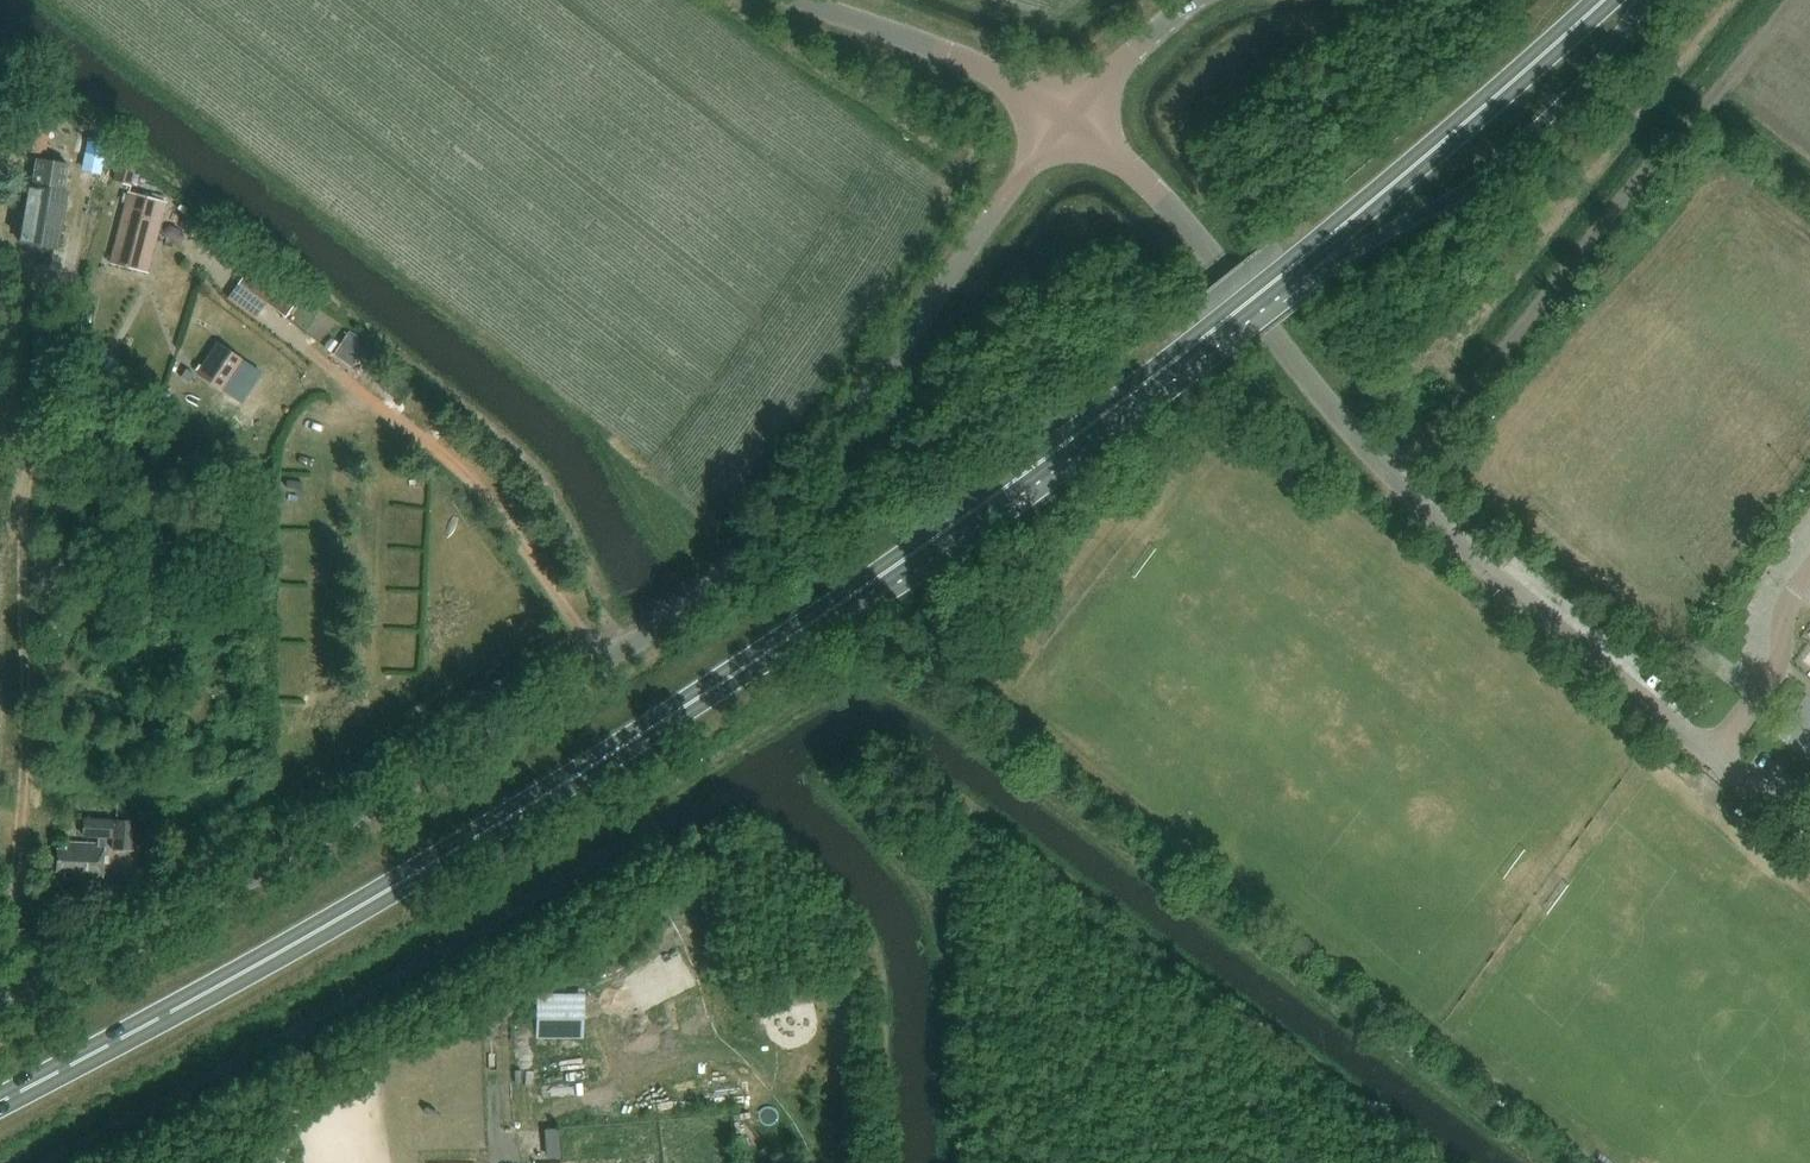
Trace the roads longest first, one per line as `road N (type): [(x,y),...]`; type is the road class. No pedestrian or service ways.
road 1 (trunk): [(0,1105),(381,897),(785,643),(1211,333)]
road 2 (unclassified): [(0,1020),(254,880),(657,630),(745,562),(1066,113)]
road 3 (unclassified): [(1715,756),(1424,506),(1147,179),(1066,113)]
road 4 (track): [(182,234),(233,291),(478,489),(604,663)]
road 5 (trunk): [(1293,268),(1602,0)]
road 6 (unclassified): [(1066,113),(983,65),(805,0)]
road 7 (residential): [(1715,756),(1771,678),(1785,613),(1809,574)]
road 8 (unclassified): [(1066,113),(1194,0)]
road 9 (unclassified): [(1809,832),(1715,756)]

